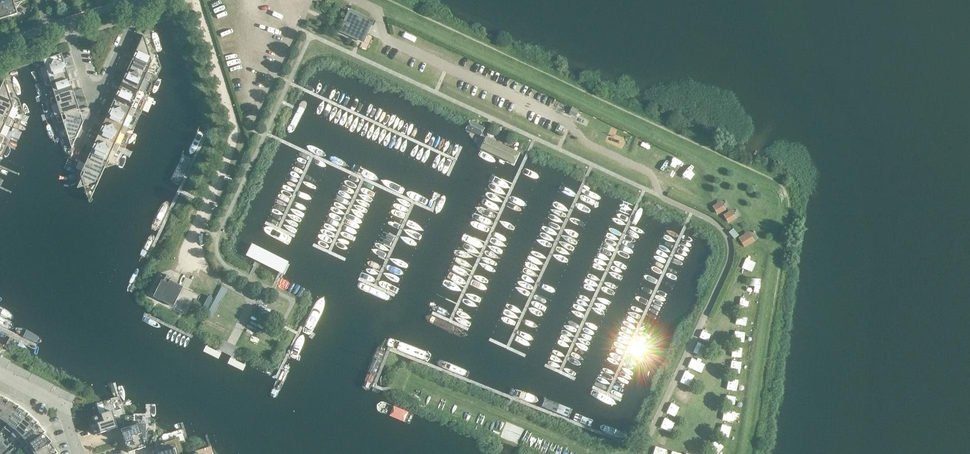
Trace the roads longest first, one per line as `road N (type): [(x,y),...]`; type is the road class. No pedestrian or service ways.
road 1 (unclassified): [(641,453),(731,260),(730,240),(664,199),(650,174),(595,149),(566,121),(388,41),(379,13),(353,0)]
road 2 (unclassified): [(221,281),(186,259),(236,141),(195,0)]
road 3 (track): [(428,385),(594,453)]

